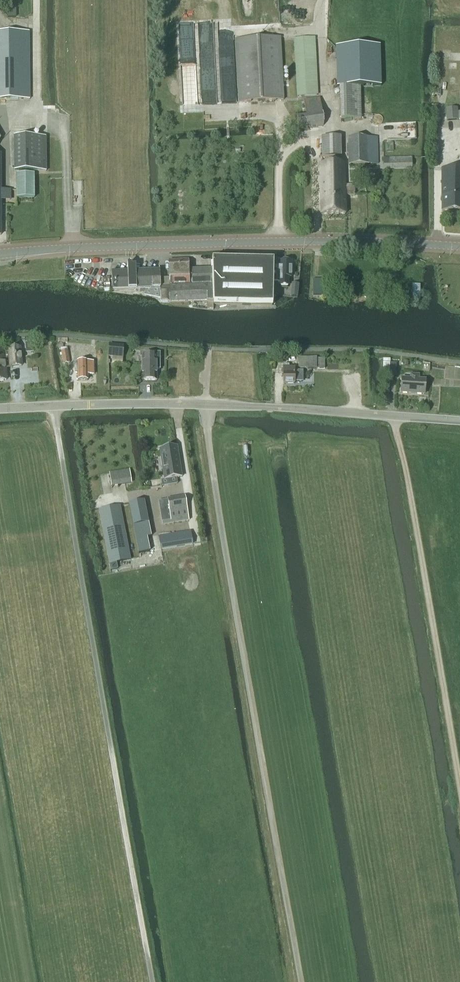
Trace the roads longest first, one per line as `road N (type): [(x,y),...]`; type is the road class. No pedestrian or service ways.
road 1 (tertiary): [(0,409),(182,403),(459,422)]
road 2 (secondary): [(0,254),(168,245),(459,249)]

